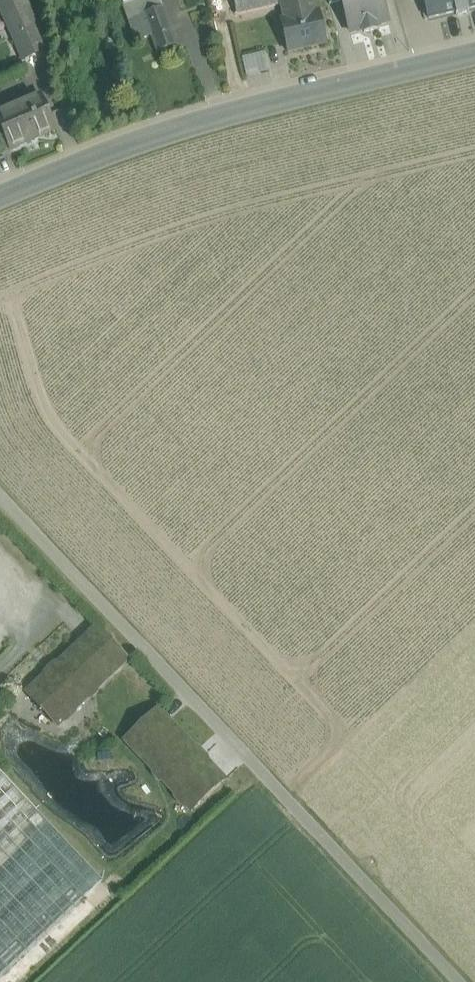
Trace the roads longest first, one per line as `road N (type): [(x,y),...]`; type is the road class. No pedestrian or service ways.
road 1 (unclassified): [(0,499),(459,981)]
road 2 (unclassified): [(0,201),(212,122),(474,58)]

